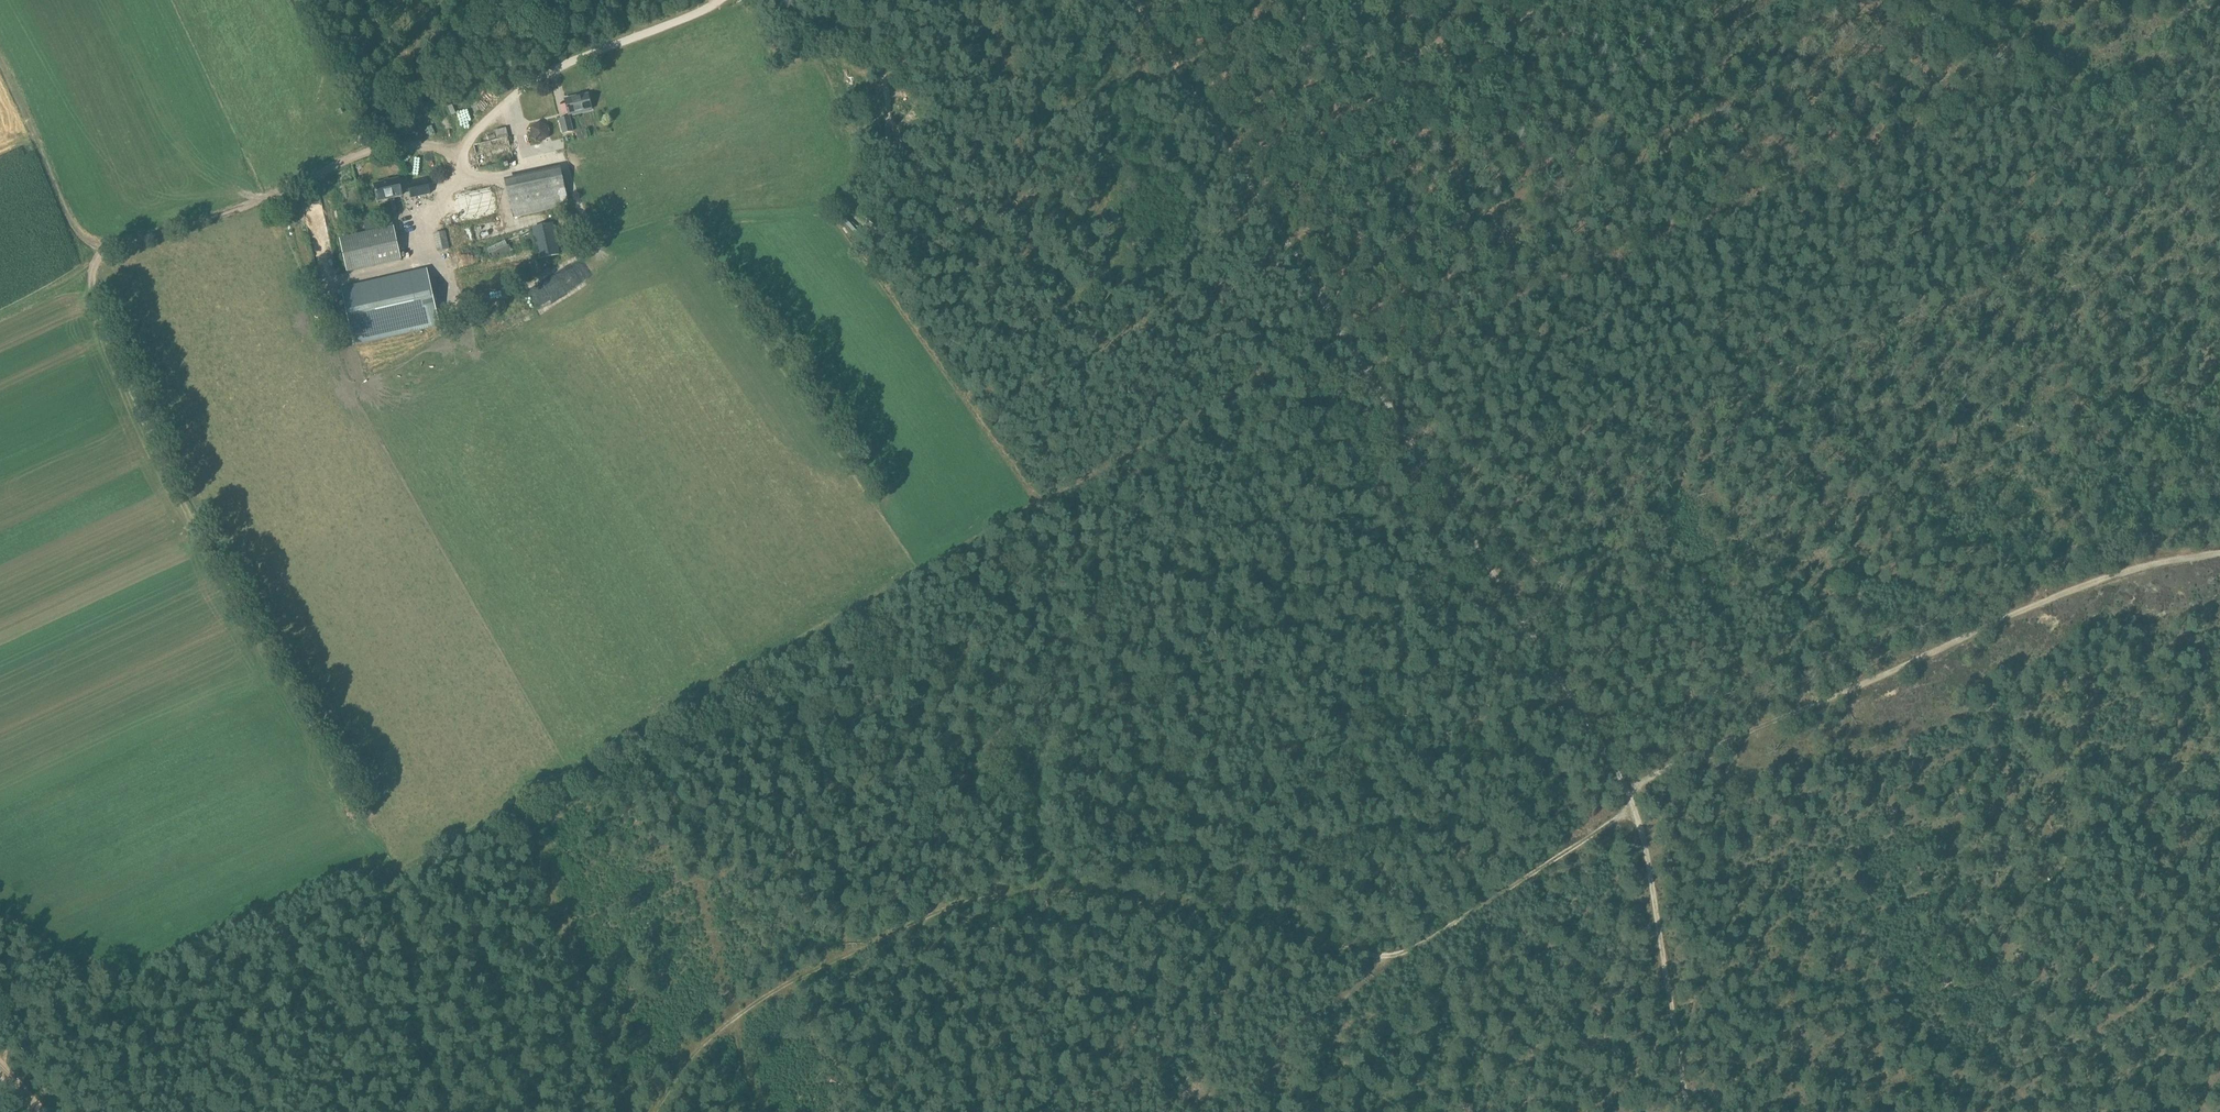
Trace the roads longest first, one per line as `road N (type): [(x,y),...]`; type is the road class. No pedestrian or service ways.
road 1 (track): [(653,1111),(754,1000),(940,905),(1071,886),(1244,915),(1355,954),(1387,952),(1412,945),(1609,811),(1621,785)]
road 2 (track): [(1134,0),(1621,785)]
road 3 (track): [(1361,368),(1926,126),(2025,72)]
road 4 (track): [(1621,785),(2100,580),(2219,554)]
road 5 (track): [(0,68),(66,210),(97,250),(233,212),(363,156),(411,145),(466,148)]
road 6 (track): [(1238,169),(1372,112),(1557,17),(1612,0)]
road 7 (track): [(1621,785),(1647,858),(1687,1111)]
road 8 (track): [(750,0),(768,57),(862,33),(849,0)]
road 9 (track): [(622,1111),(571,971)]
road 10 (track): [(466,148),(443,207),(412,234),(415,252)]
road 11 (track): [(531,1111),(497,995)]

